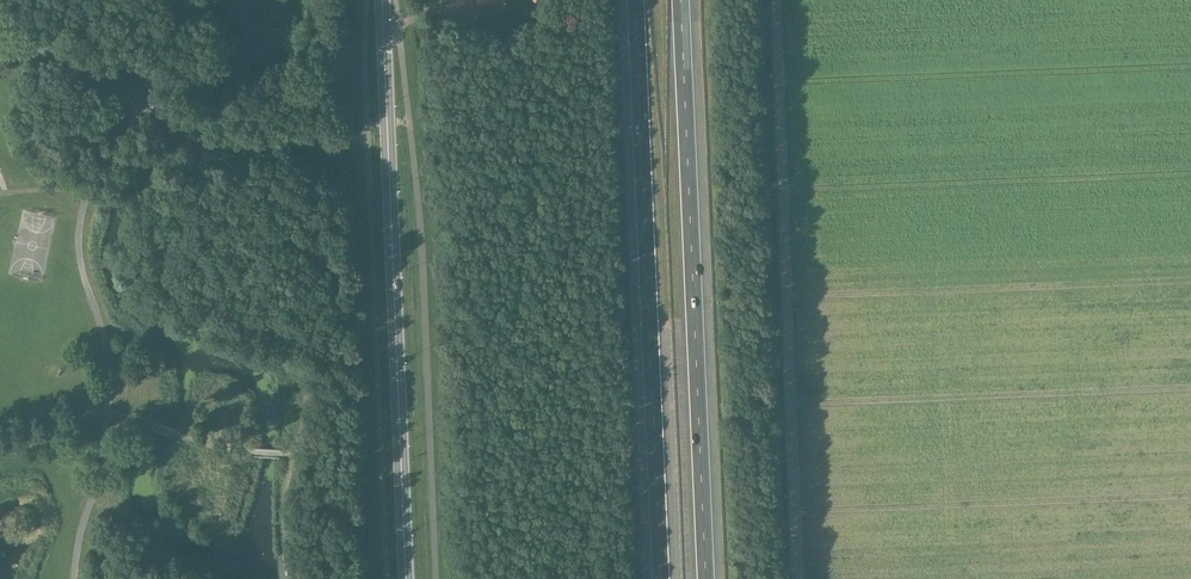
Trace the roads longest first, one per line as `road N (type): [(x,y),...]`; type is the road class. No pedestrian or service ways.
road 1 (motorway): [(706,578),(680,0)]
road 2 (secondary): [(406,578),(382,0)]
road 3 (motorway): [(636,0),(660,578)]

